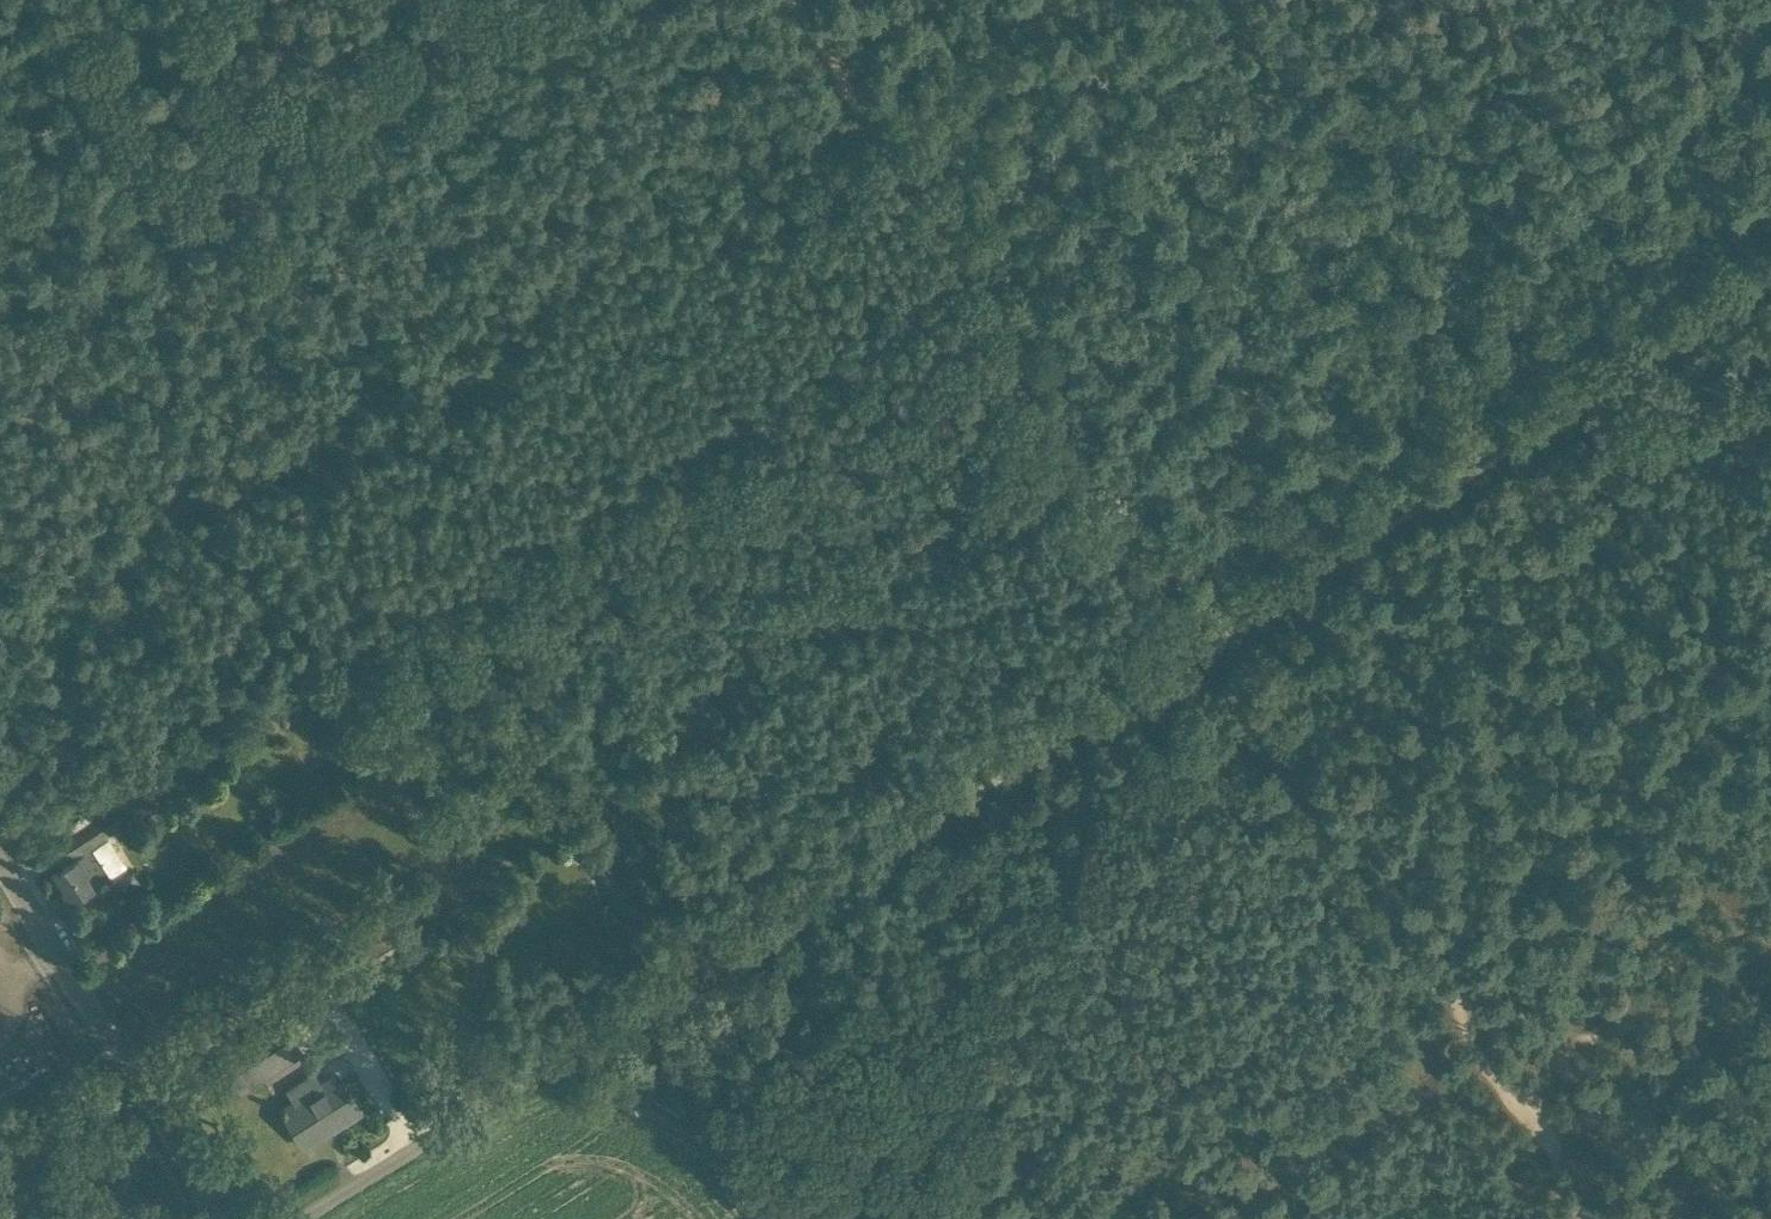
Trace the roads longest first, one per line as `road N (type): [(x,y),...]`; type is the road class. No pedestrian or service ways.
road 1 (unclassified): [(310,1218),(1041,752)]
road 2 (track): [(1770,269),(1220,639)]
road 3 (unclassified): [(234,1218),(0,853)]
road 4 (track): [(1041,752),(1191,657)]

